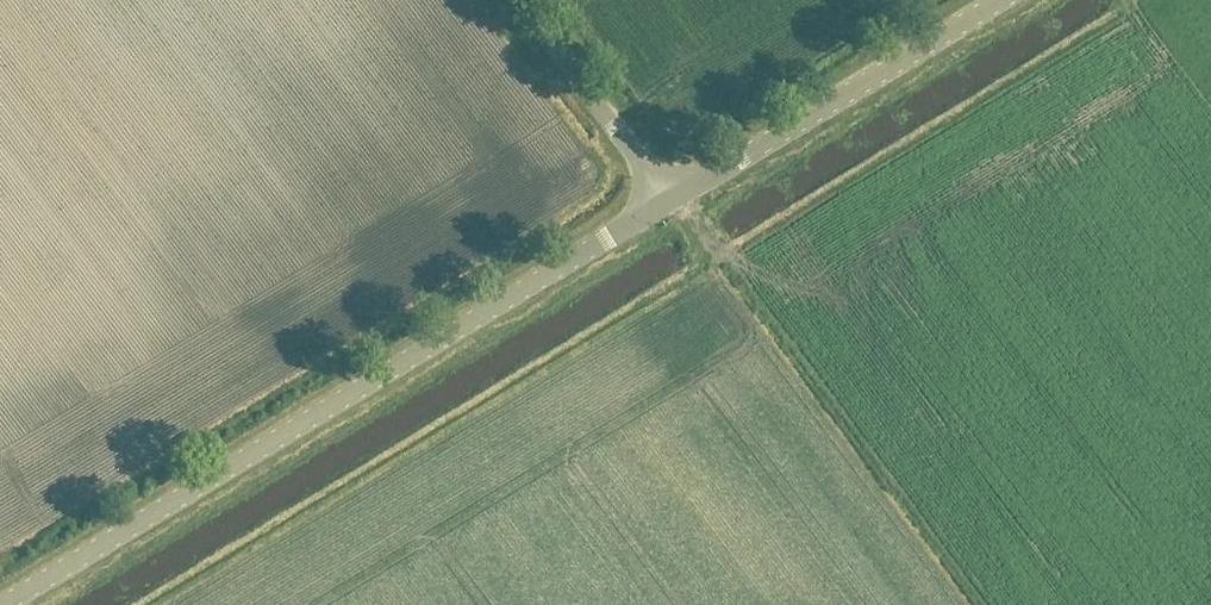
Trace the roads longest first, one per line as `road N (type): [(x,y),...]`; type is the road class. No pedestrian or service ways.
road 1 (unclassified): [(3,604),(664,205)]
road 2 (unclassified): [(664,205),(1004,0)]
road 3 (unclassified): [(664,205),(512,0)]

